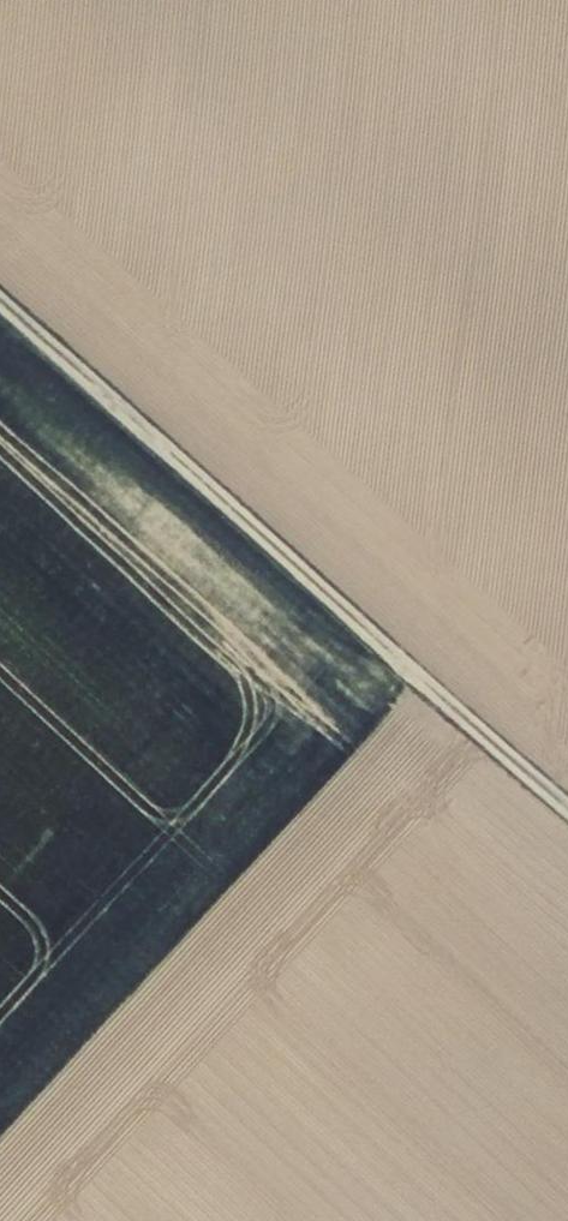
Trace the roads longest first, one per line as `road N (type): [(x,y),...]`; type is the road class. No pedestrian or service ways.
road 1 (track): [(567,794),(0,304)]

